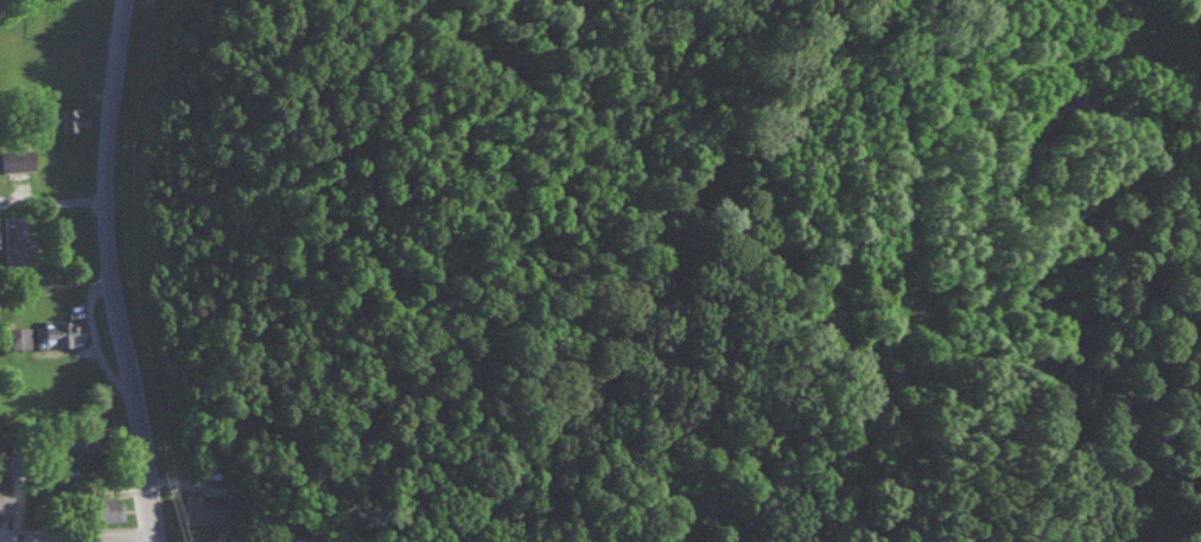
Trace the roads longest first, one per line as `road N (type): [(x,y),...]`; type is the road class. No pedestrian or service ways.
road 1 (tertiary): [(162,541),(100,198),(124,0)]

